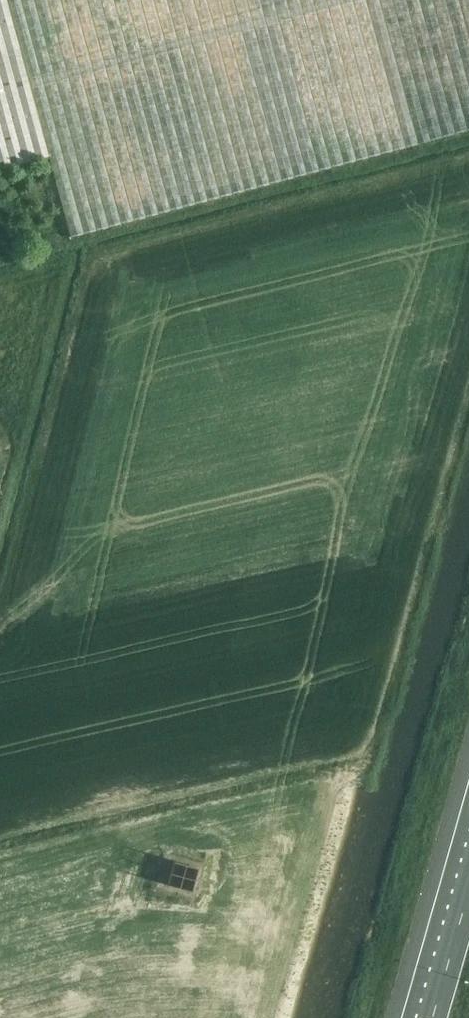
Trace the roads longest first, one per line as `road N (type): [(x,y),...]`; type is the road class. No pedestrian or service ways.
road 1 (motorway): [(468,856),(423,1017)]

